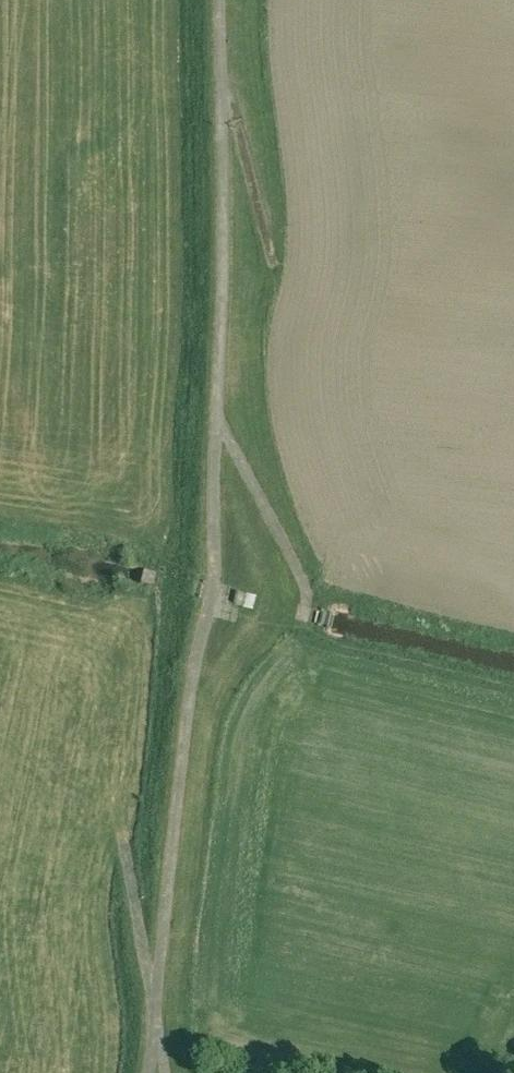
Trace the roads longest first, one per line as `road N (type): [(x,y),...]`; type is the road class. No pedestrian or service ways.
road 1 (track): [(217,422),(216,580),(149,1072)]
road 2 (track): [(221,91),(217,422),(308,592),(301,617)]
road 3 (track): [(219,0),(221,91),(275,265)]
road 4 (track): [(157,1003),(124,841)]

